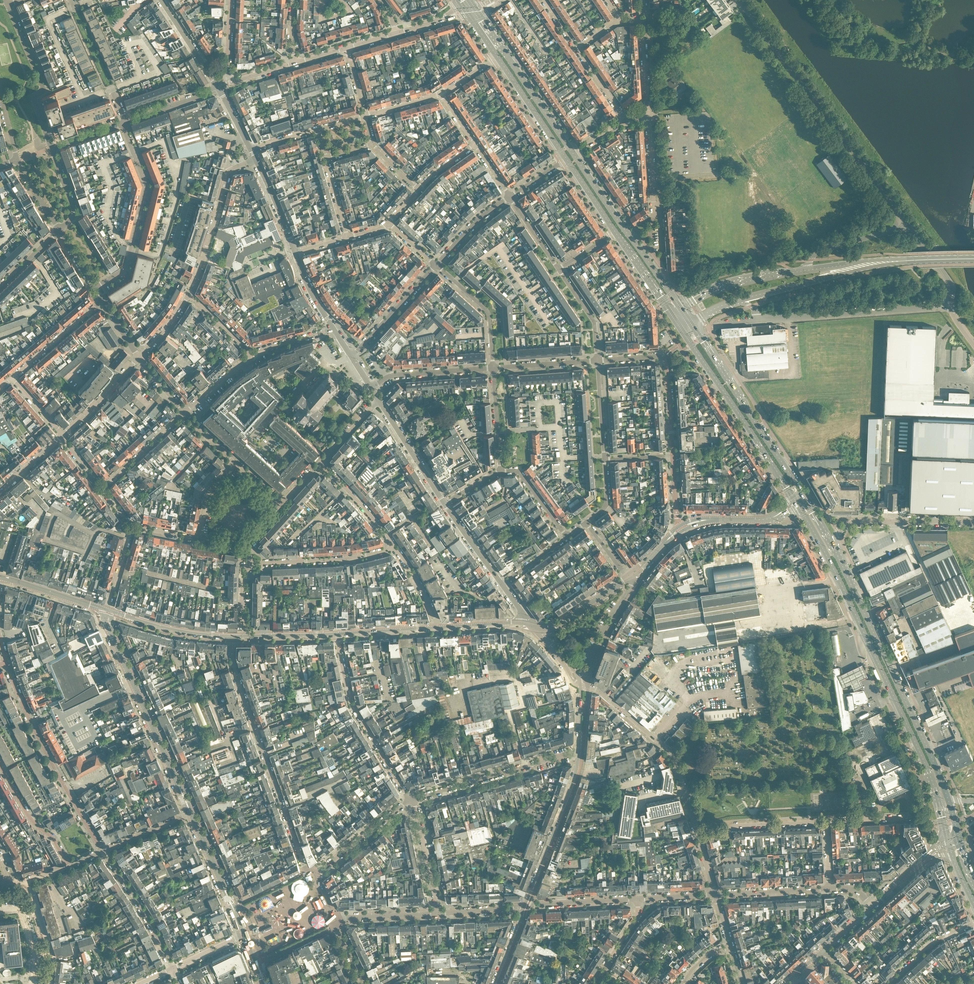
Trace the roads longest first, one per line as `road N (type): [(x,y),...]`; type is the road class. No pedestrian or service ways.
road 1 (secondary): [(798,506),(935,796)]
road 2 (unclassified): [(908,224),(740,0)]
road 3 (secondary): [(947,797),(835,548)]
road 4 (residential): [(308,876),(236,677),(232,636)]
road 5 (tertiary): [(730,303),(871,267),(973,260)]
road 6 (secondary): [(678,322),(795,501)]
road 7 (residential): [(7,663),(43,746),(103,850)]
road 8 (secondary): [(804,495),(691,322)]
road 9 (residential): [(698,835),(672,755),(581,683)]
road 10 (tertiary): [(191,813),(111,634)]
road 11 (unclassified): [(758,318),(952,305)]
road 12 (residential): [(124,123),(146,185),(126,269),(95,288)]
road 13 (secondary): [(678,304),(572,153)]
road 14 (residential): [(338,634),(351,703),(411,800)]
road 15 (residential): [(411,800),(579,751)]
road 16 (tertiary): [(973,256),(799,270)]
road 17 (secondary): [(572,153),(477,10)]
road 18 (residential): [(525,907),(579,751)]
road 19 (residential): [(189,293),(228,175),(256,158)]
road 20 (residential): [(8,6),(42,88),(33,101),(52,148)]
road 21 (unclassified): [(835,548),(838,532),(864,520),(973,521)]
road 22 (residential): [(248,563),(347,558),(395,546)]
road 23 (residential): [(103,850),(173,969)]
road 24 (residential): [(662,248),(648,117)]
road 25 (residential): [(826,822),(698,835)]
road 26 (tertiary): [(232,636),(107,609)]
road 27 (tertiary): [(799,270),(740,280),(678,304)]
road 28 (residential): [(436,265),(488,313),(493,368)]
road 29 (residential): [(371,388),(392,375),(493,368)]
road 30 (residential): [(351,356),(436,265)]
road 31 (residential): [(444,504),(378,400)]
road 32 (residential): [(411,800),(313,874)]
road 33 (residential): [(68,865),(0,765)]
road 34 (unclassified): [(908,224),(822,251),(799,270)]

